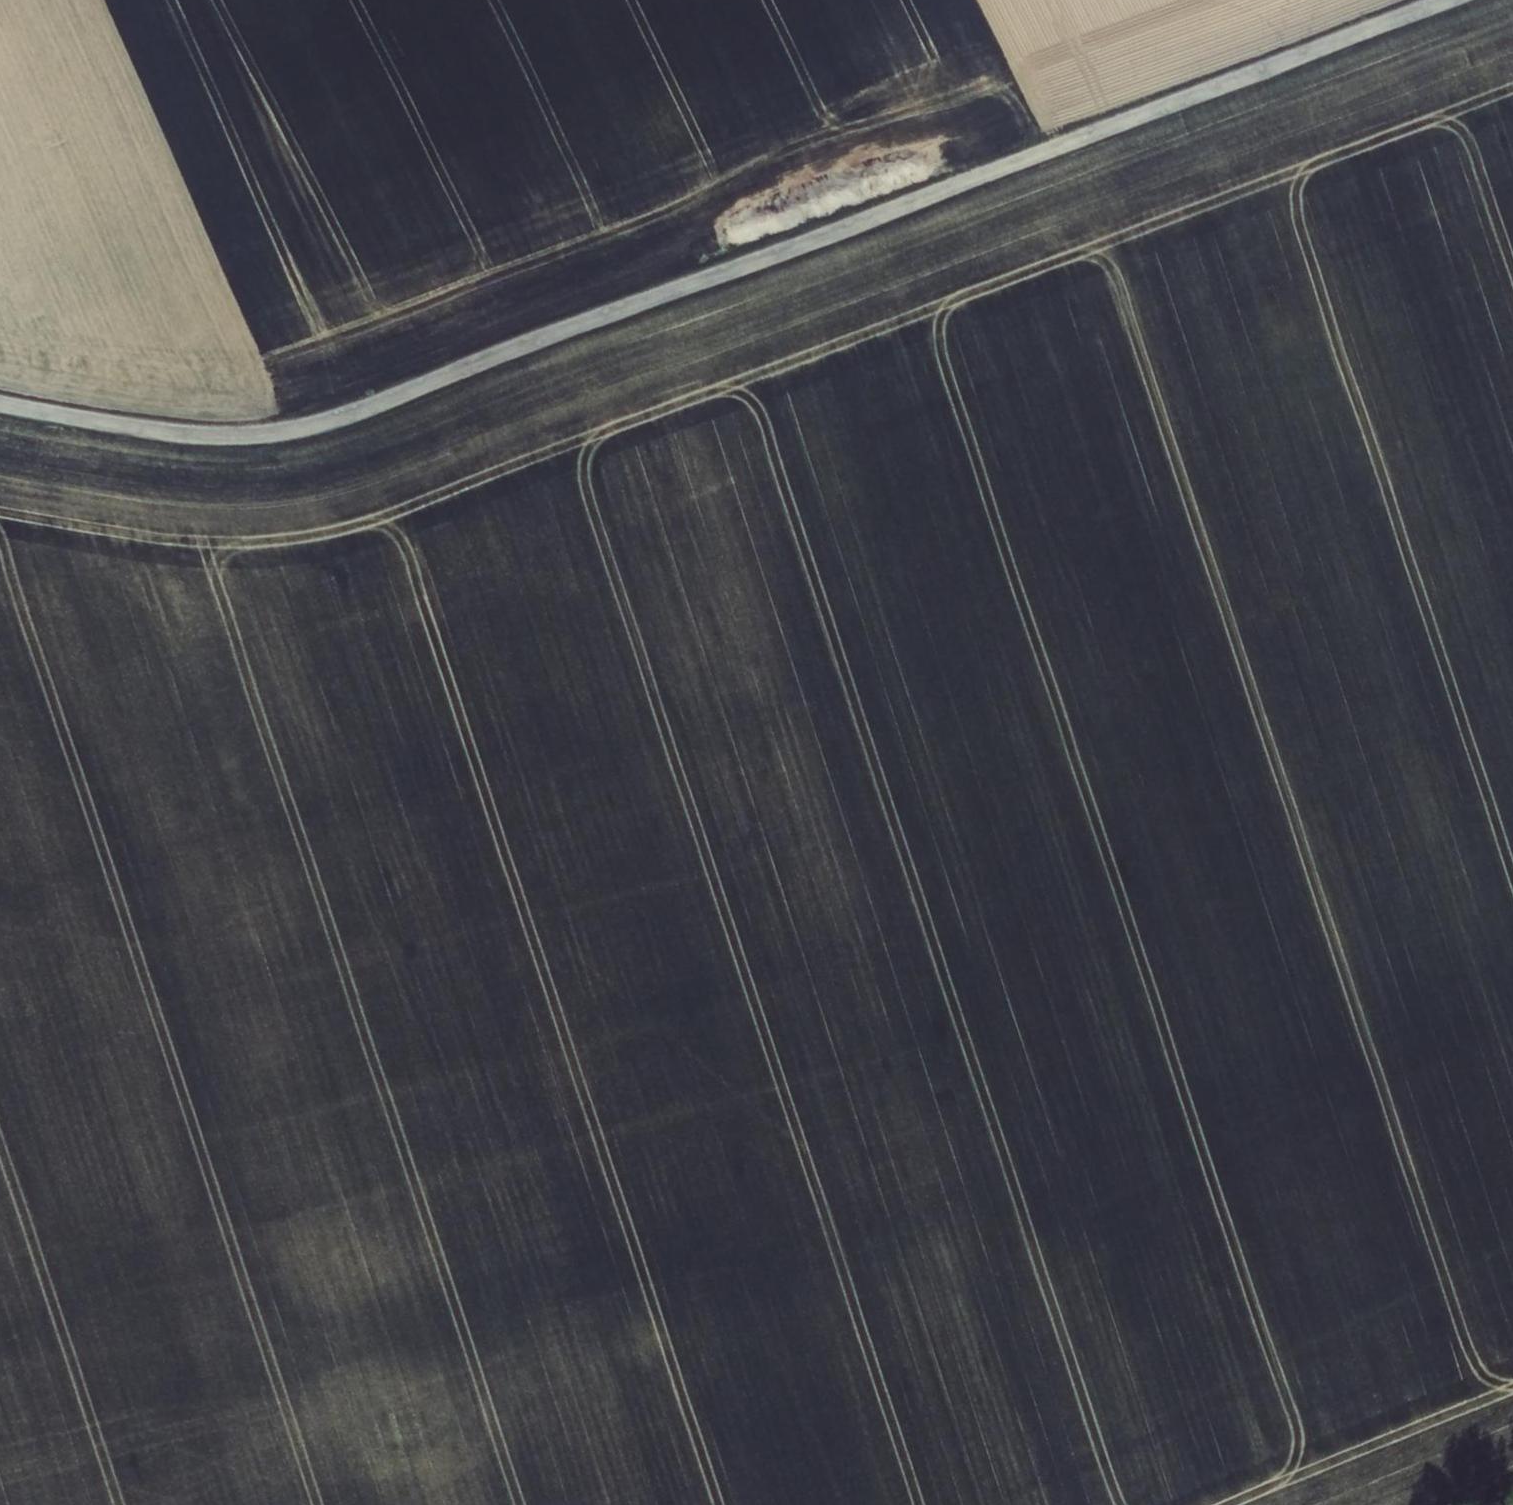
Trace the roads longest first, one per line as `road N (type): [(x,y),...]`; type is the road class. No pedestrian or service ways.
road 1 (track): [(1451,0),(302,432),(163,435),(0,403)]

